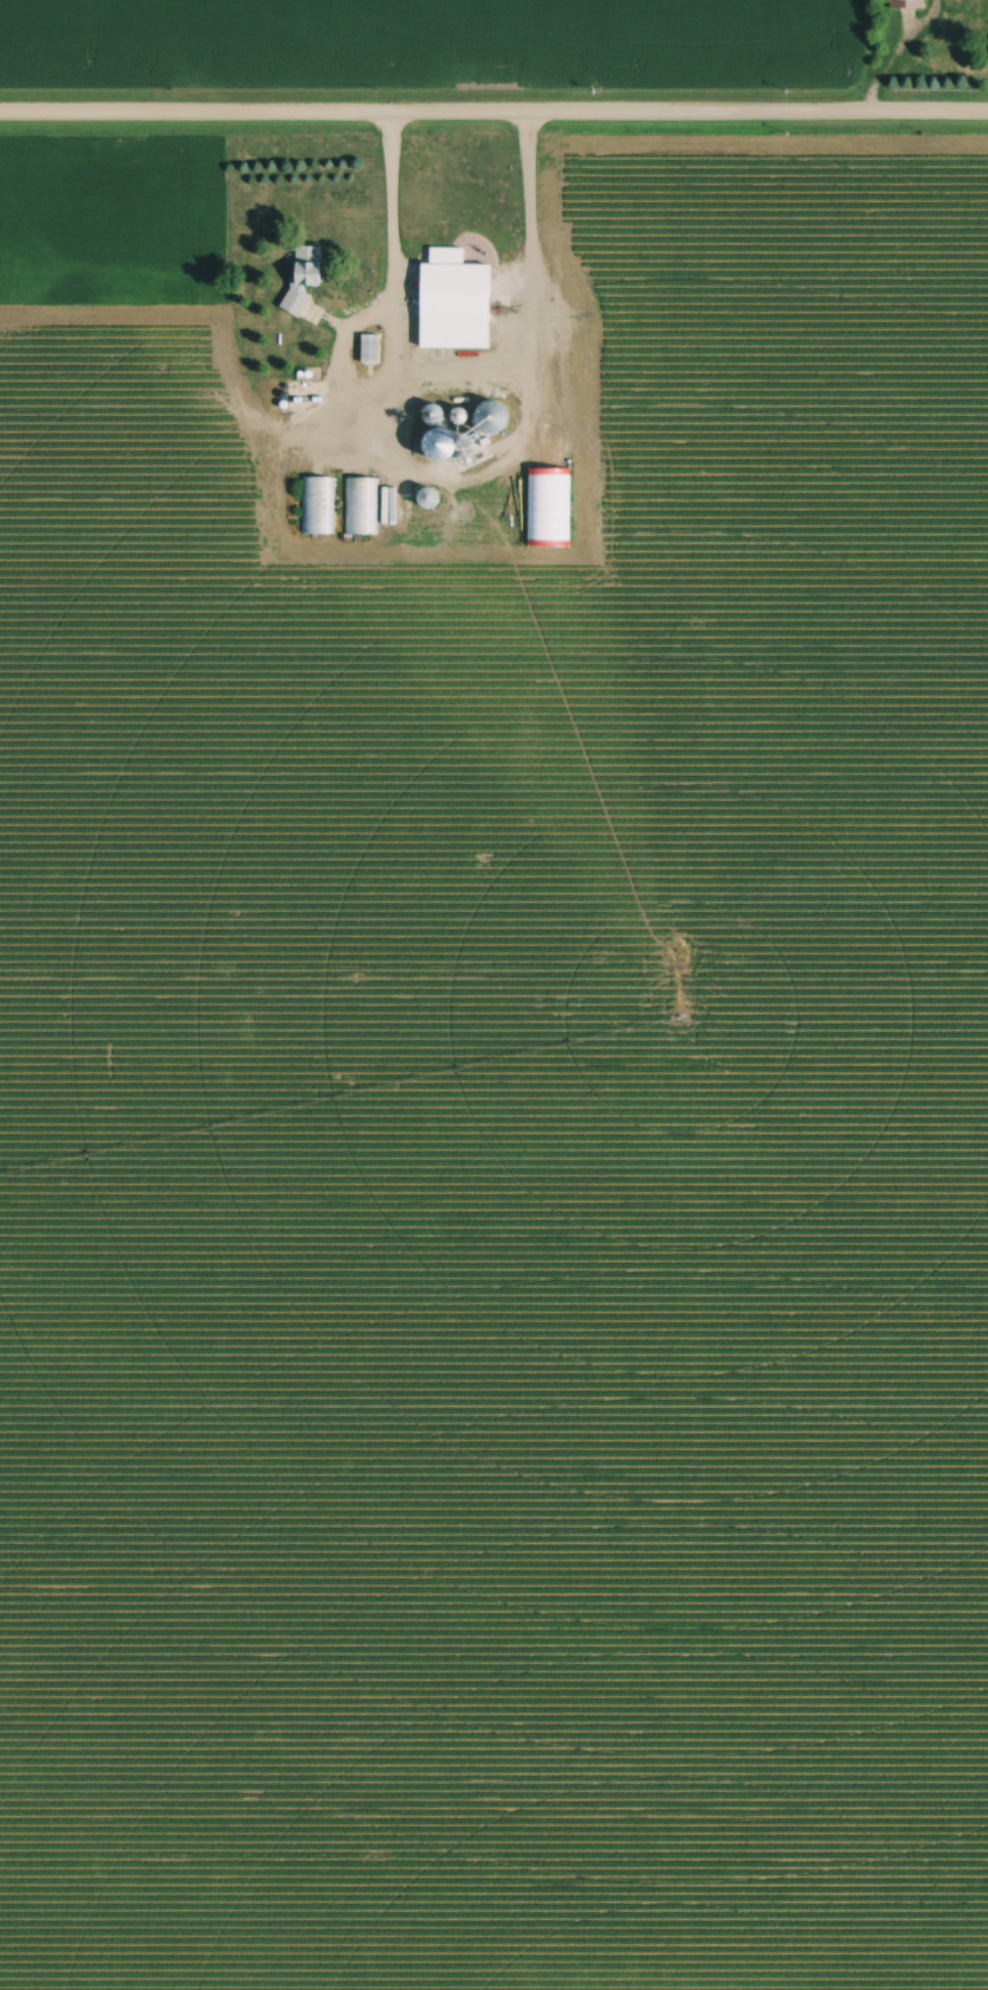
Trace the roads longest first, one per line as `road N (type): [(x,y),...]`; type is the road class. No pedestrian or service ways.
road 1 (residential): [(987,116),(0,116)]

